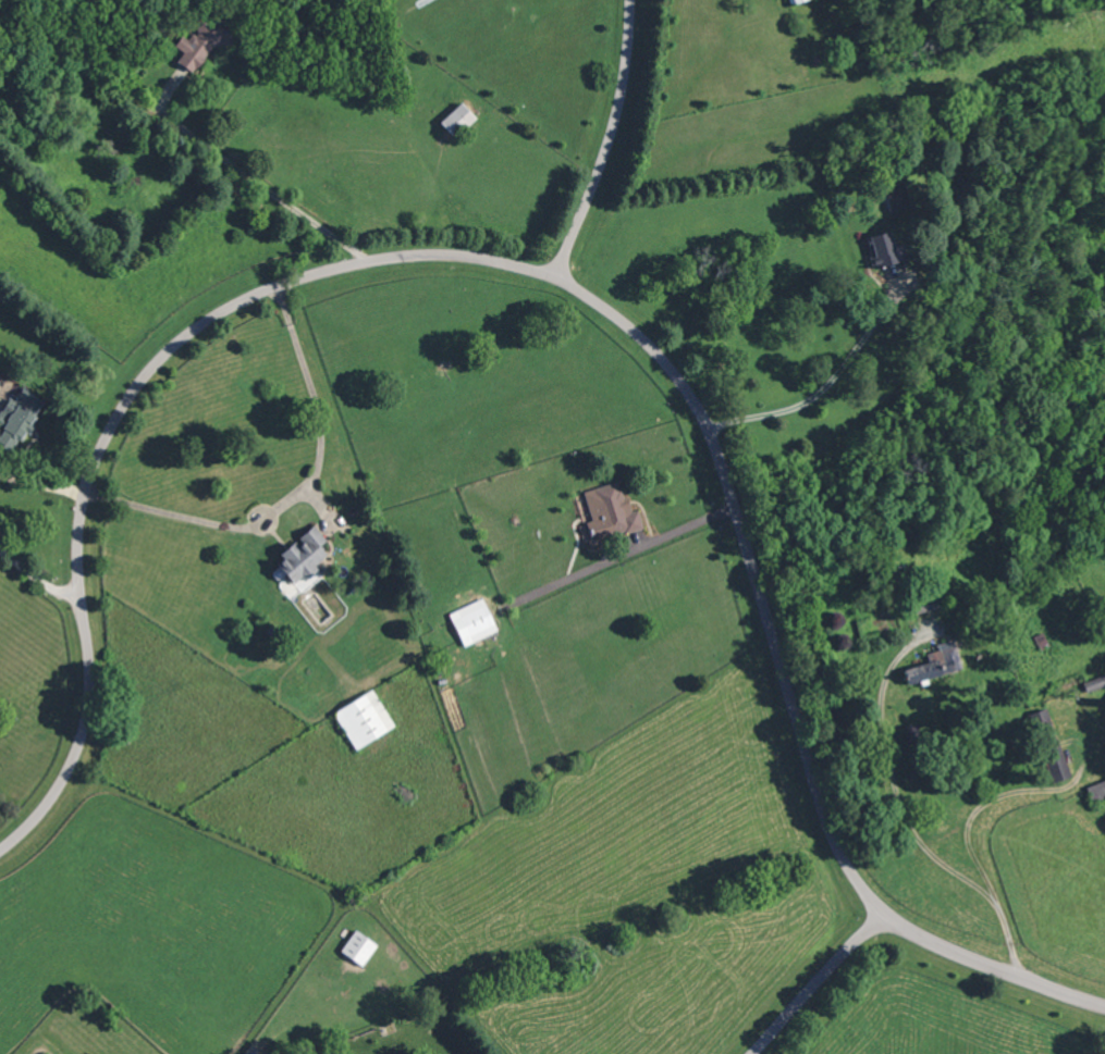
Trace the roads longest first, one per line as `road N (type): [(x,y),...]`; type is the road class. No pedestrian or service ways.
road 1 (residential): [(882,914),(826,822),(735,506),(697,405),(648,343),(558,276),(456,253),(347,264),(265,290),(193,333),(136,392),(98,463),(86,516),(95,679),(87,733),(64,783),(0,849)]
road 2 (residential): [(558,276),(616,127),(635,0)]
road 3 (residential): [(1104,1000),(882,914)]
road 4 (residential): [(754,1053),(882,914)]

